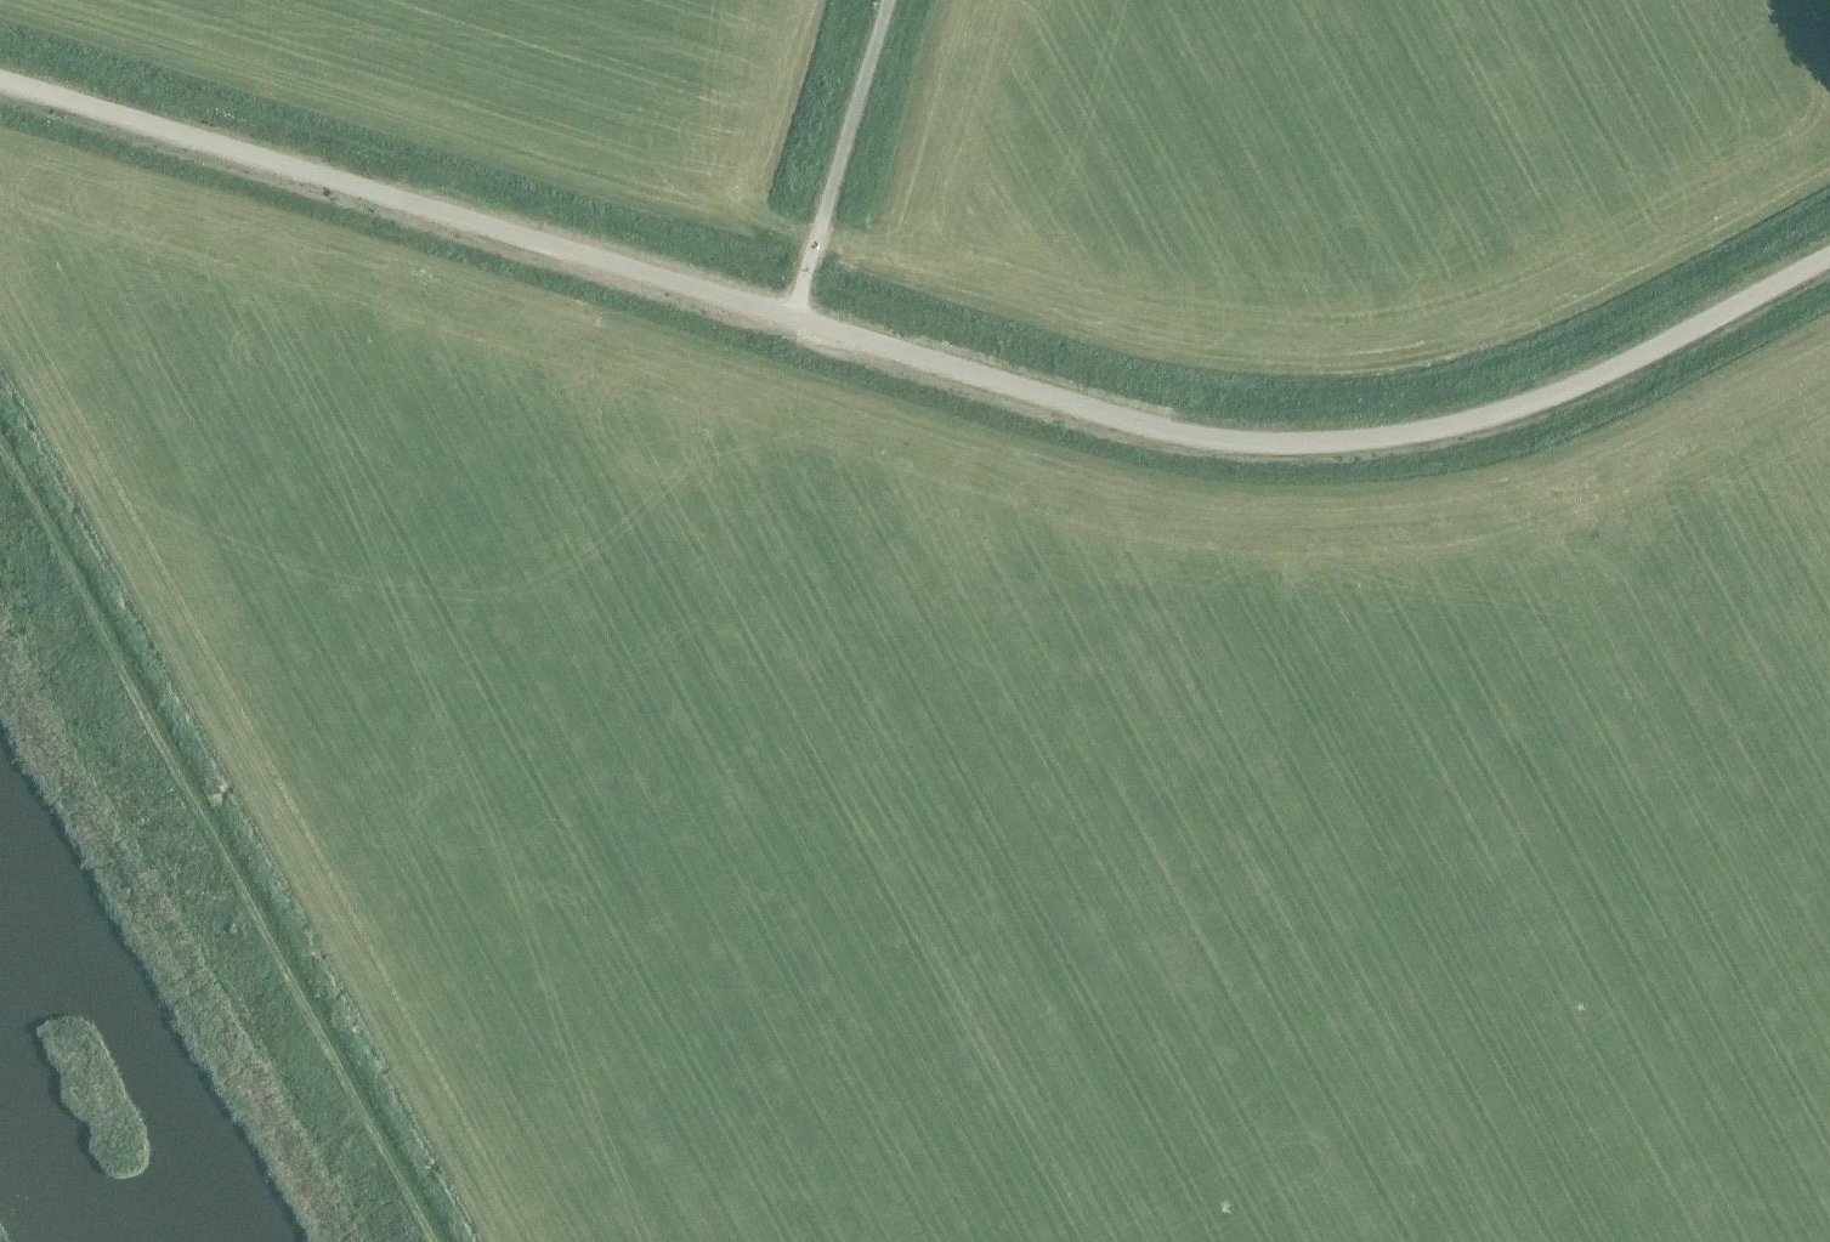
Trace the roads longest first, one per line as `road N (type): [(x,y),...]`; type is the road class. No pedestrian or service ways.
road 1 (unclassified): [(1829,256),(1607,375),(1533,404),(1381,439),(1226,440),(1004,384),(0,82)]

